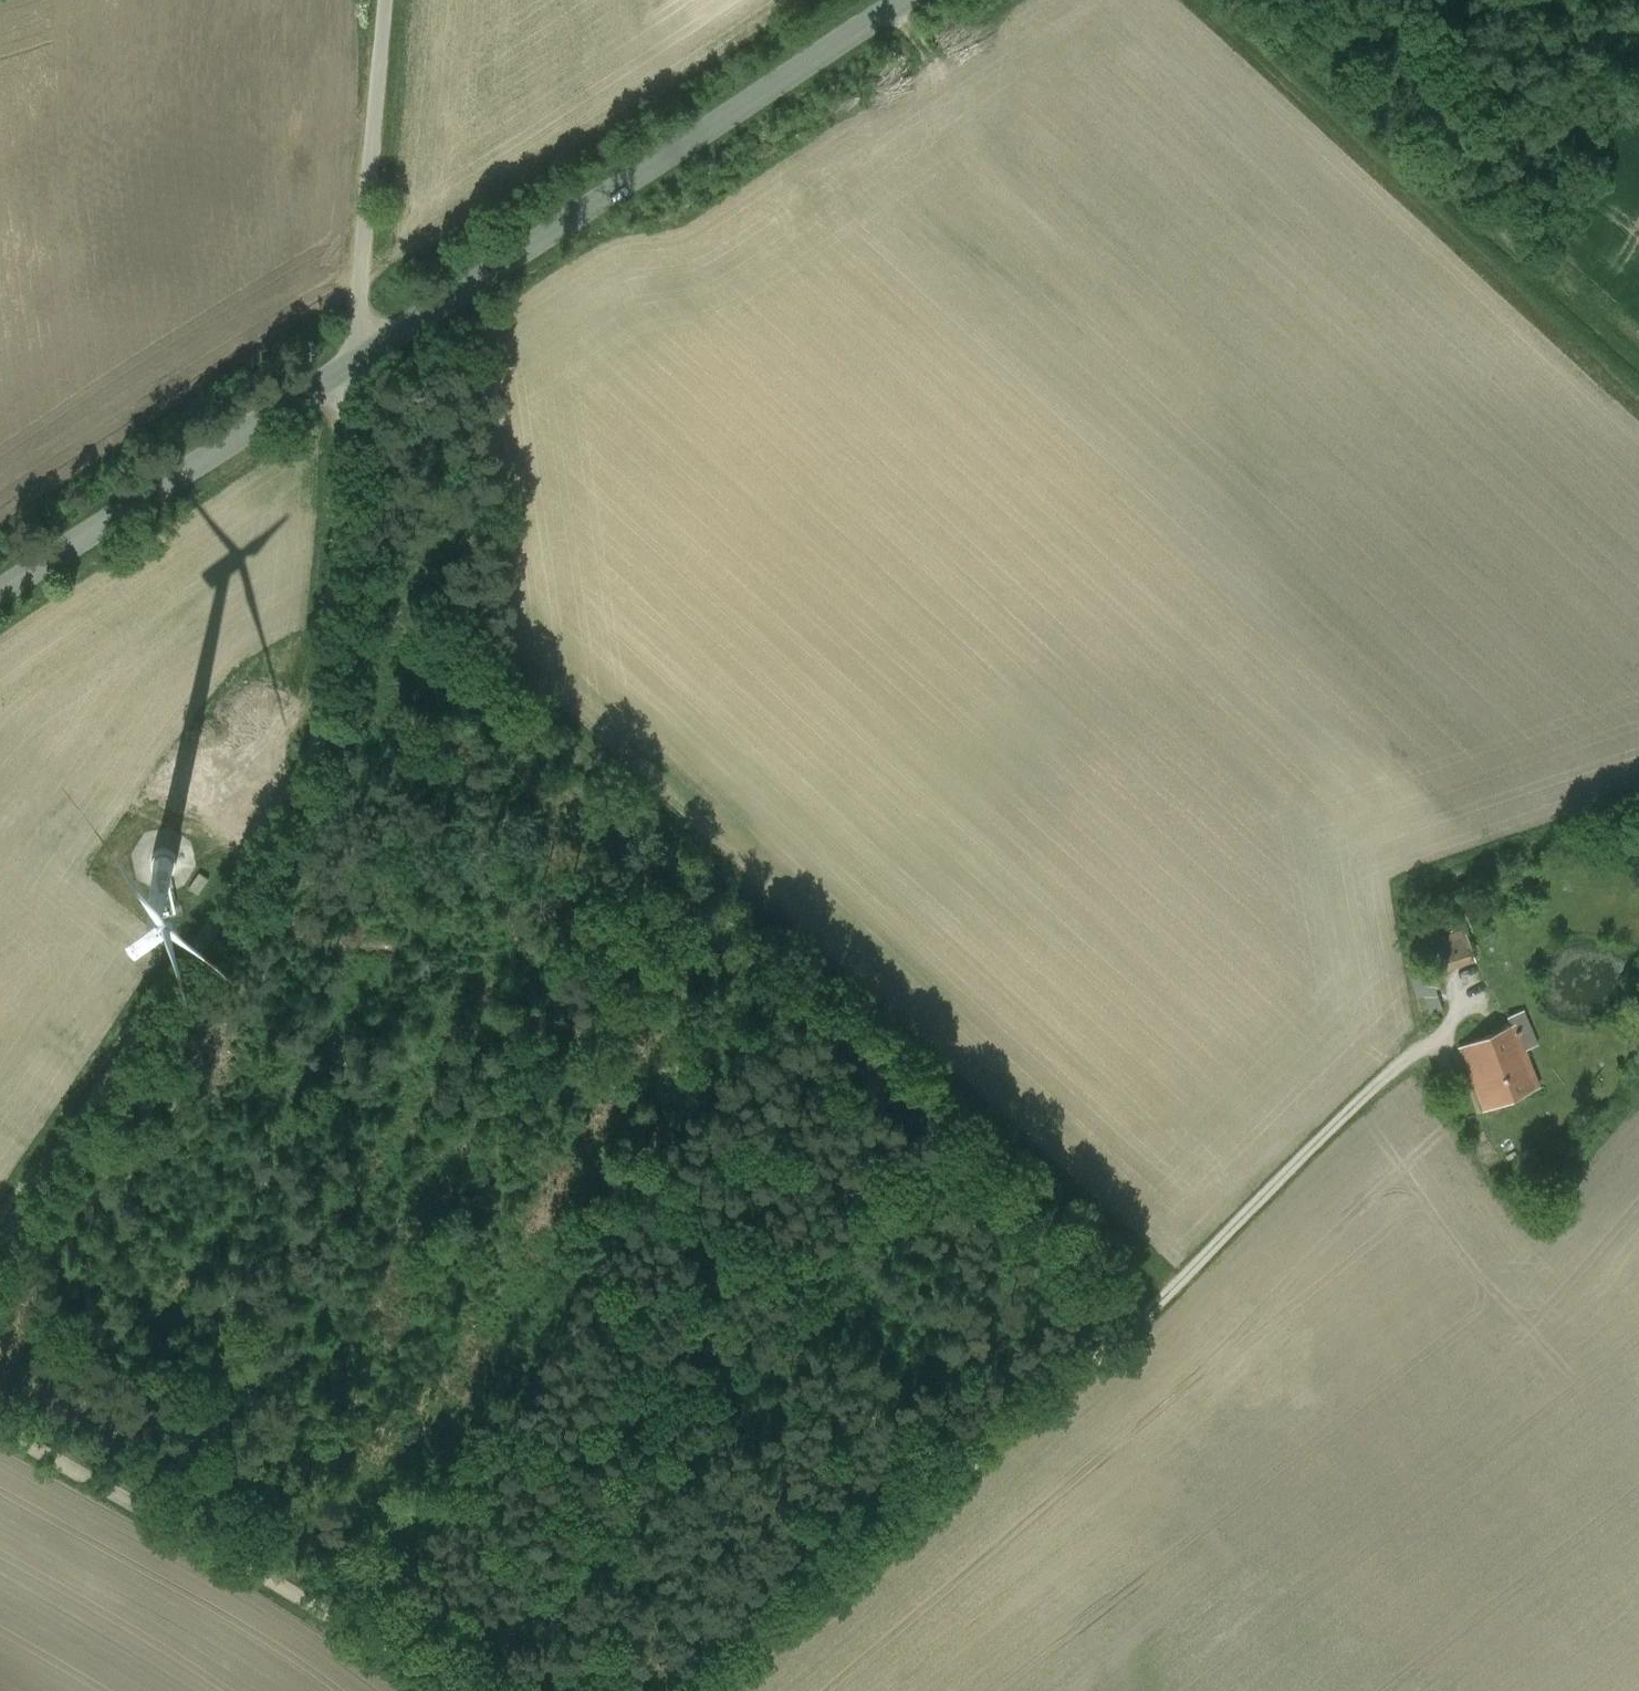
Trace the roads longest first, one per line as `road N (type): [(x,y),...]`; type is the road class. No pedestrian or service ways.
road 1 (unclassified): [(0,1243),(297,787),(322,725),(354,361)]
road 2 (track): [(1406,1055),(1165,1292),(703,1690)]
road 3 (unclassified): [(354,361),(905,0)]
road 4 (unclassified): [(0,596),(354,361)]
road 5 (unclassified): [(354,361),(385,0)]

